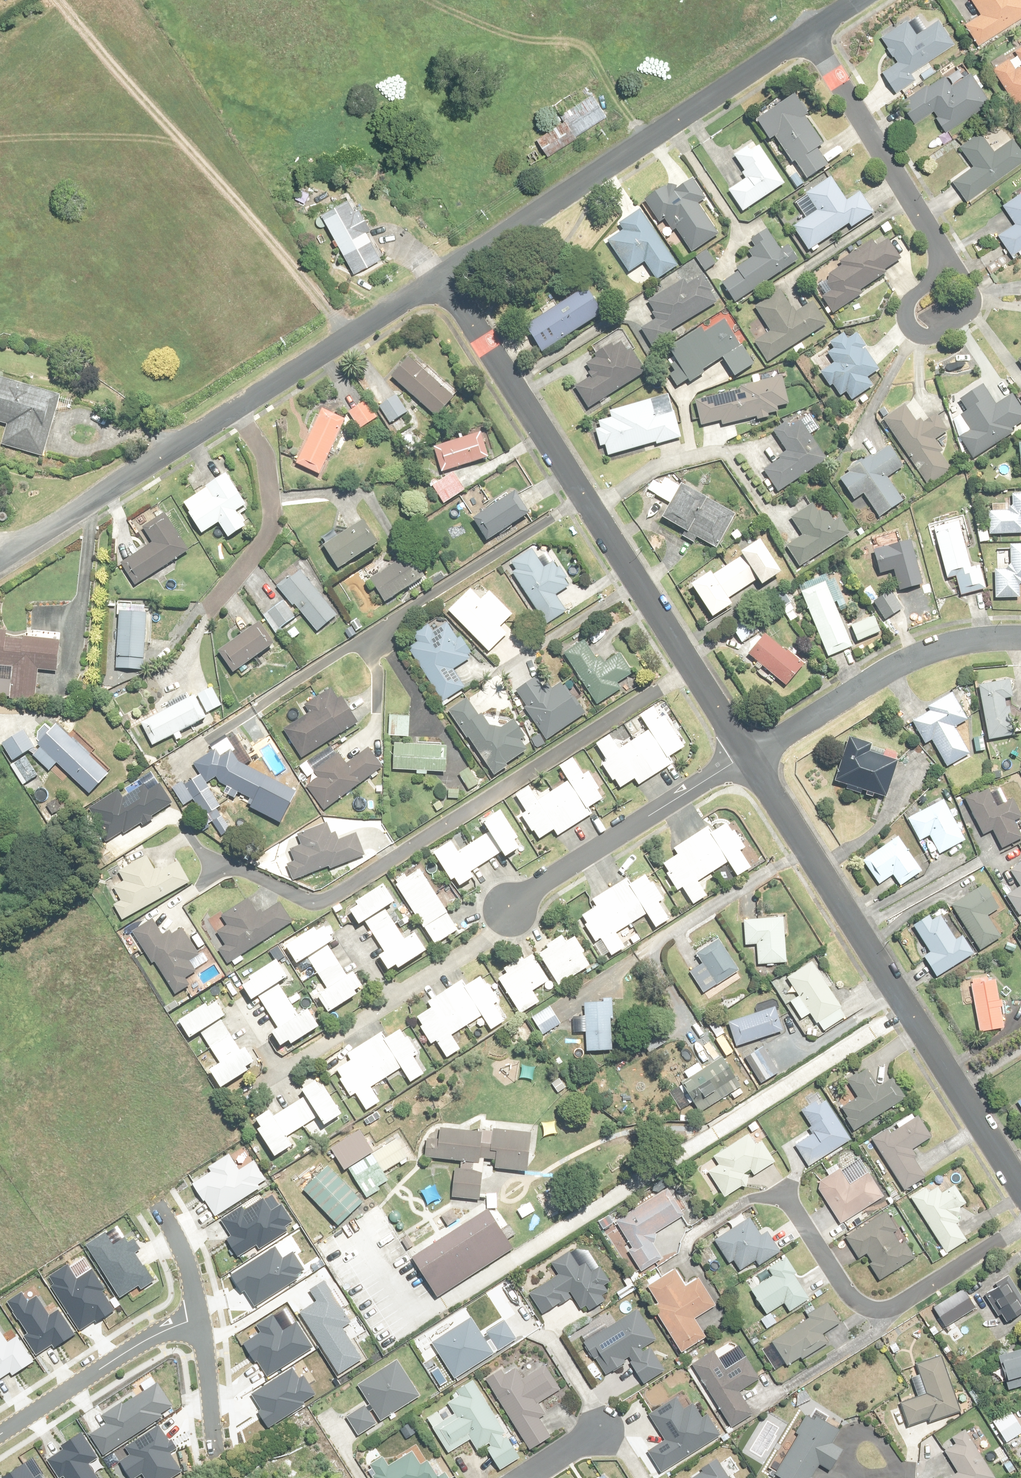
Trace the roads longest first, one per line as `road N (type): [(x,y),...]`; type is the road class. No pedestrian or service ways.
road 1 (residential): [(444,276),(748,756)]
road 2 (residential): [(748,756),(1020,1187)]
road 3 (residential): [(444,276),(808,34)]
road 4 (residential): [(786,1197),(847,1292),(869,1310),(898,1306),(1020,1228)]
road 5 (residential): [(748,756),(928,654),(1020,640)]
road 6 (residential): [(508,911),(748,756)]
road 7 (residential): [(0,564),(234,408)]
road 8 (residential): [(808,34),(947,257)]
road 9 (residential): [(234,408),(444,276)]
road 10 (residential): [(234,408),(263,455),(273,527),(207,612)]
road 11 (residential): [(198,1320),(149,1341),(0,1438)]
road 12 (residential): [(198,1320),(212,1451)]
road 13 (residential): [(155,1203),(198,1320)]

